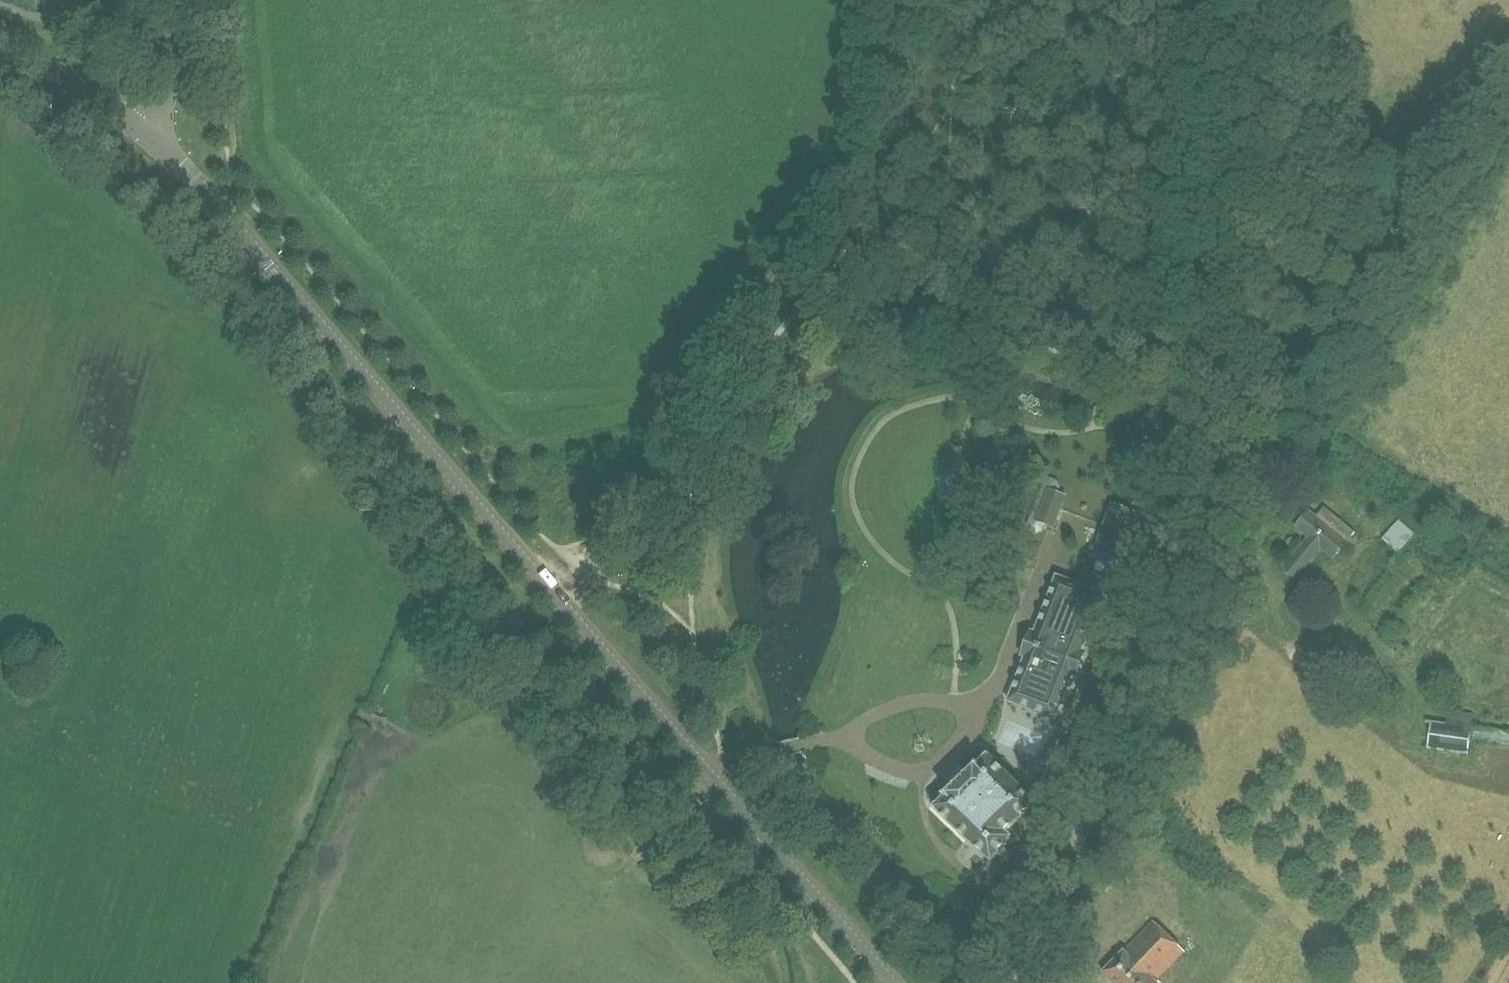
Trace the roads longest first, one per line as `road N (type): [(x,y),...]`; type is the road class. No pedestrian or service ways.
road 1 (tertiary): [(891,982),(193,178),(137,127)]
road 2 (tertiary): [(137,127),(0,38)]
road 3 (residential): [(137,127),(183,65),(183,0)]

